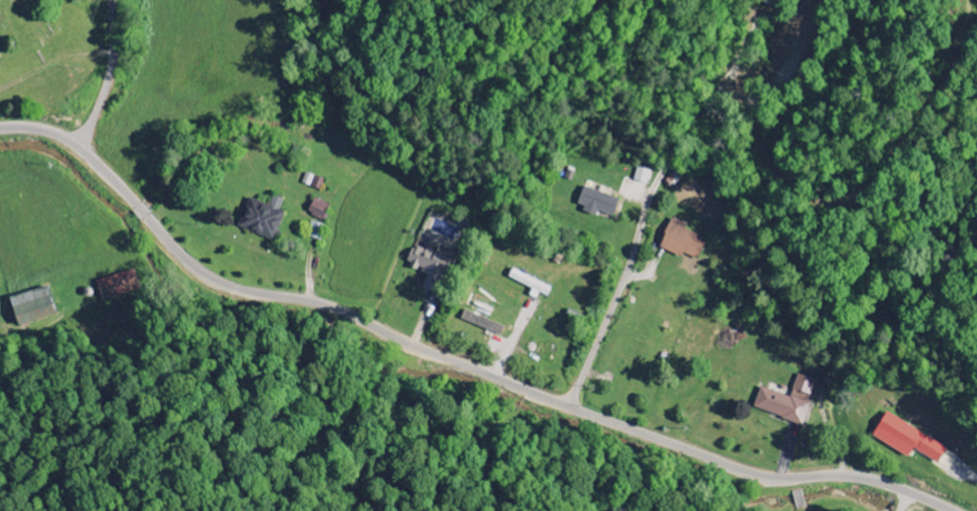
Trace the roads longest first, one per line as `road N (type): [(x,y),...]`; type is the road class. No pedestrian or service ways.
road 1 (secondary): [(0,130),(42,131),(78,148),(180,254),(220,283),(325,306),(567,408),(756,476),(848,478),(949,510)]
road 2 (residential): [(567,408),(628,270),(655,184)]
road 3 (residential): [(78,148),(113,67),(112,0)]
road 4 (residential): [(0,88),(49,62),(113,53)]

